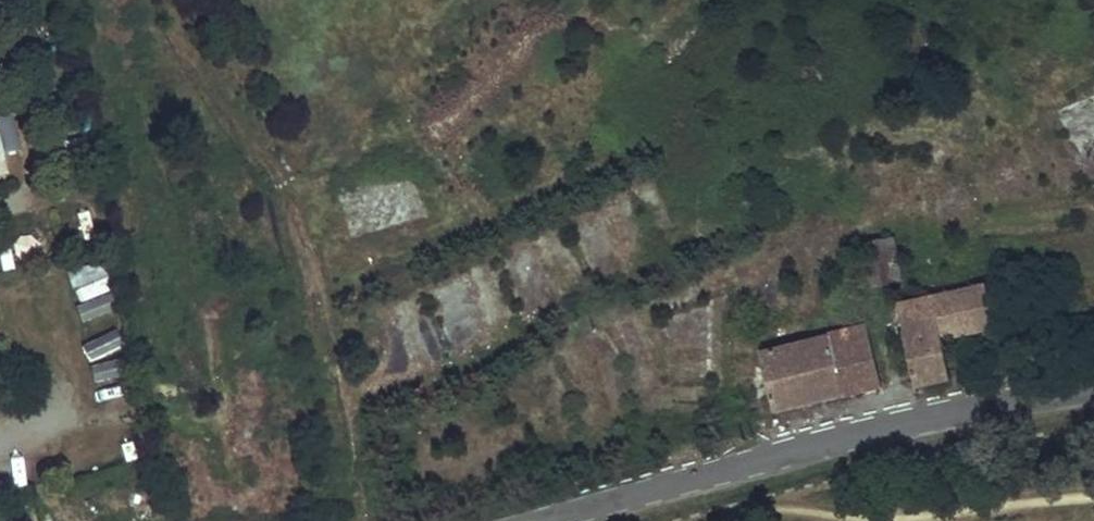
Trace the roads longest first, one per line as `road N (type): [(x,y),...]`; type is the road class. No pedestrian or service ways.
road 1 (residential): [(535,520),(887,425),(1093,388)]

